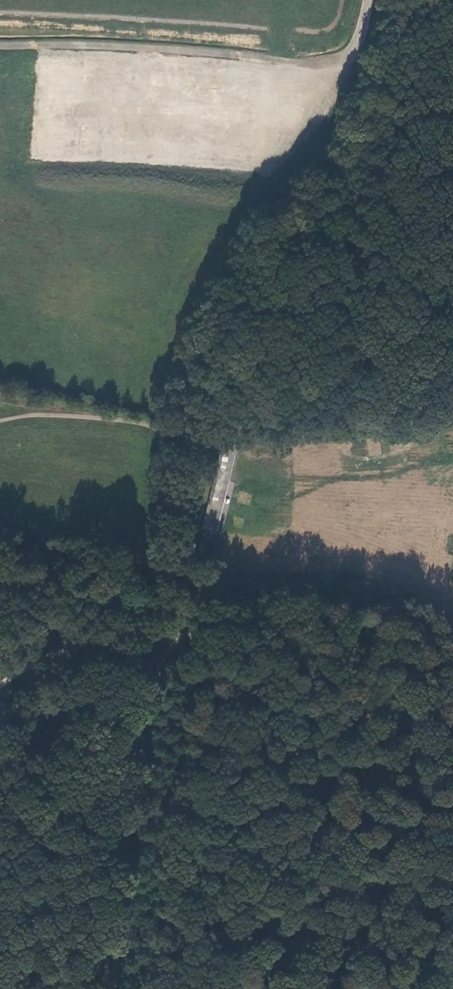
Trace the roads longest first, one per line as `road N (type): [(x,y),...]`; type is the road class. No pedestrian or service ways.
road 1 (unclassified): [(0,549),(148,571),(198,589),(348,602),(419,620),(452,640)]
road 2 (track): [(169,643),(130,988)]

